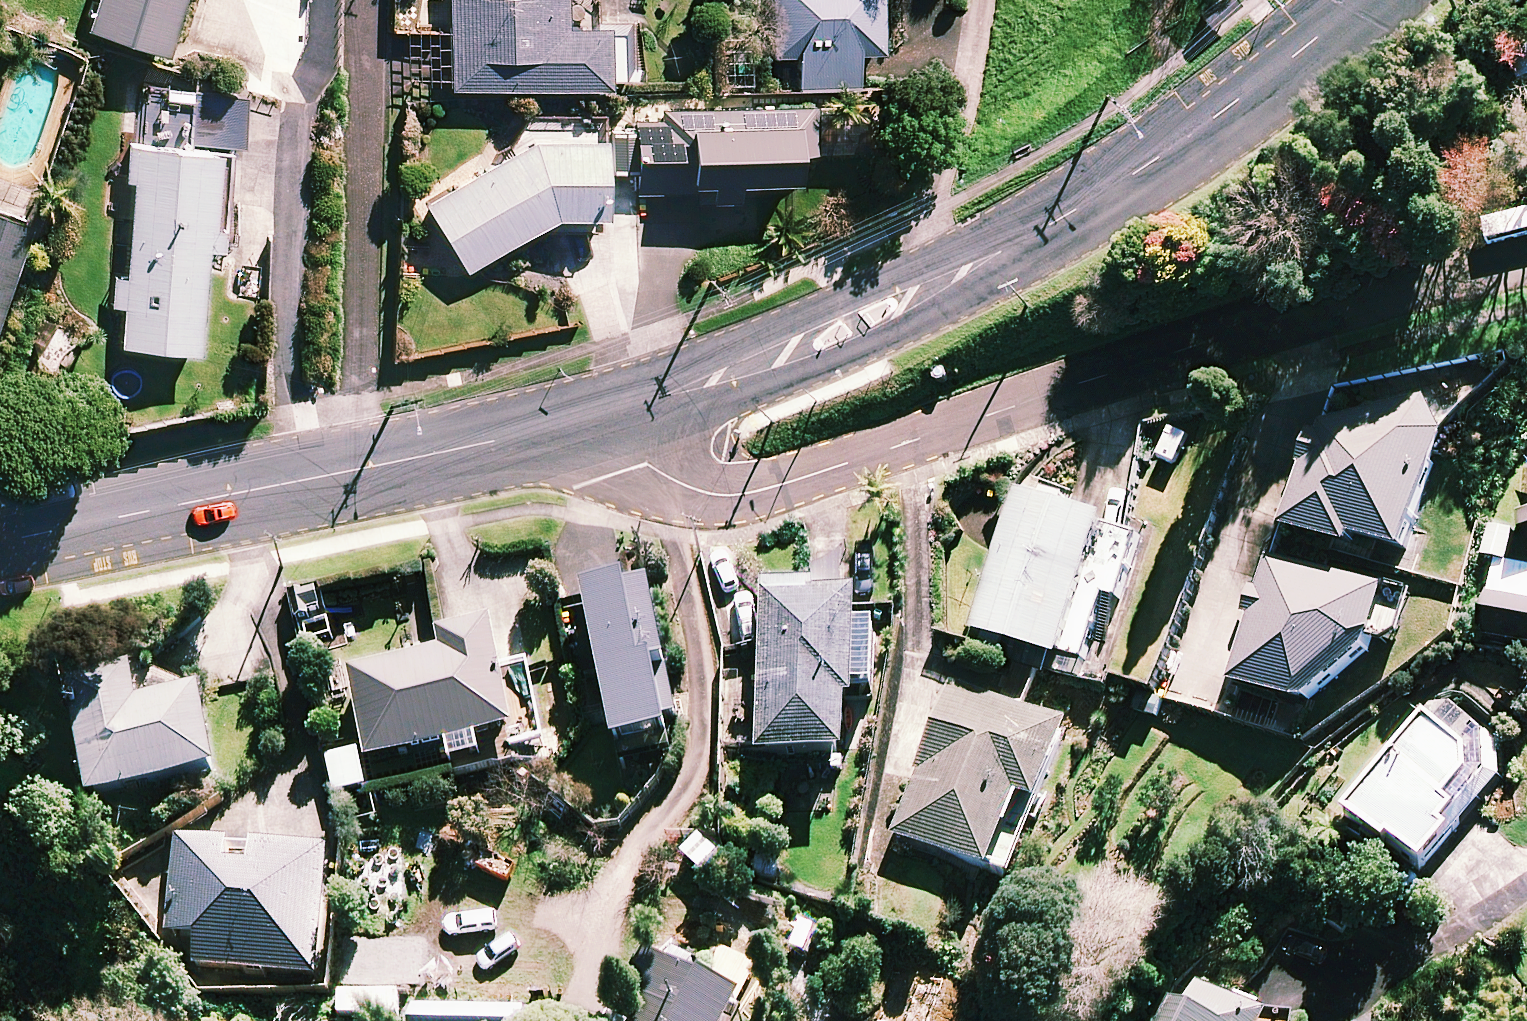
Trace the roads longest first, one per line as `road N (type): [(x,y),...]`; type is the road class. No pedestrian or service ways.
road 1 (residential): [(608,416),(640,464),(677,486),(722,495),(778,485),(1439,266),(1526,248)]
road 2 (tertiary): [(1364,0),(1215,118),(1078,207),(918,297),(747,374),(608,416)]
road 3 (residential): [(367,467),(376,0)]
road 4 (tertiary): [(367,467),(0,547)]
road 5 (tertiary): [(608,416),(367,467)]

